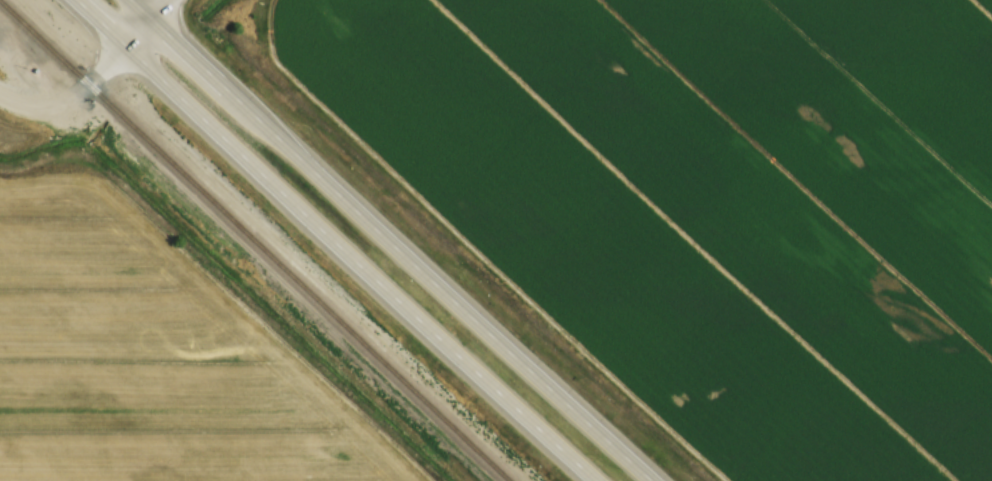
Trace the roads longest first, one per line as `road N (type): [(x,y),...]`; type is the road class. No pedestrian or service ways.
road 1 (trunk): [(654,480),(136,0)]
road 2 (trunk): [(77,0),(594,480)]
road 3 (residential): [(0,96),(59,101),(128,49),(153,17)]

